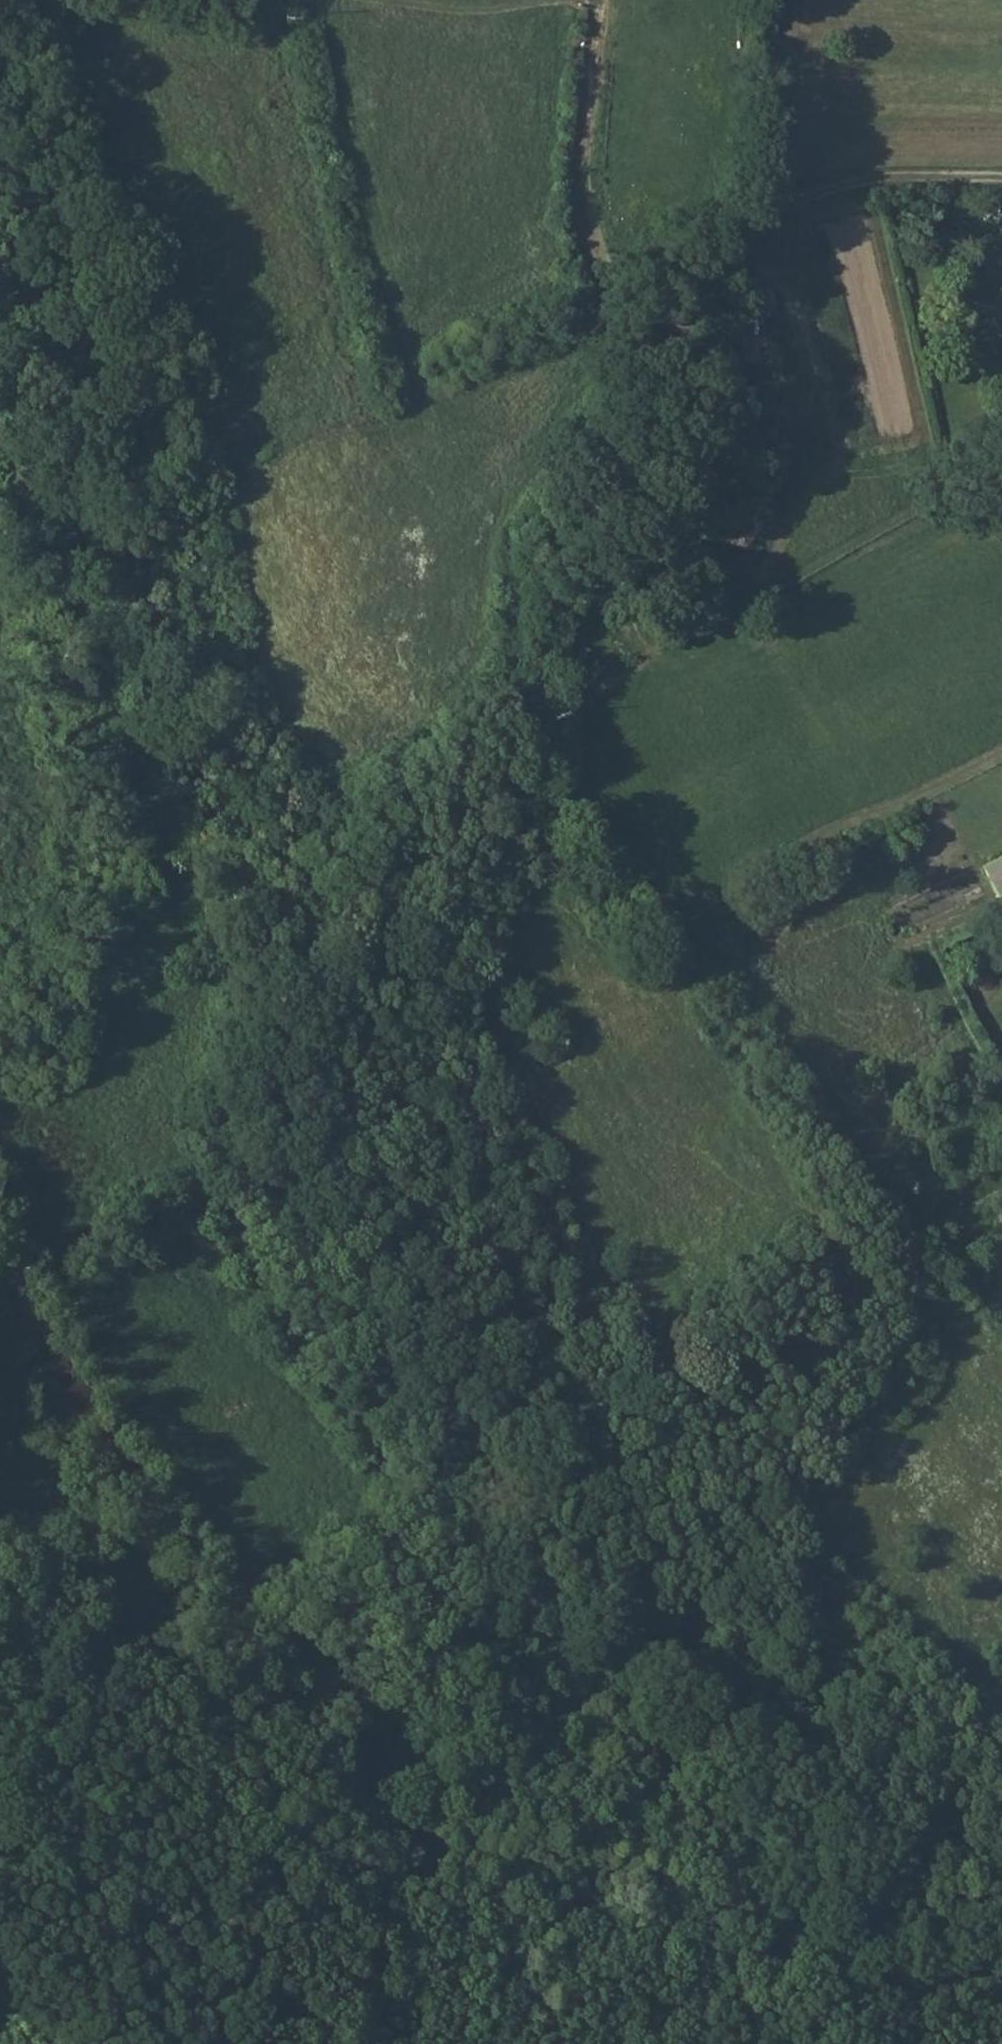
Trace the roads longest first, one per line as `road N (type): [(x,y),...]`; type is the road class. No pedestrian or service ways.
road 1 (track): [(1001,179),(846,181),(730,235)]

